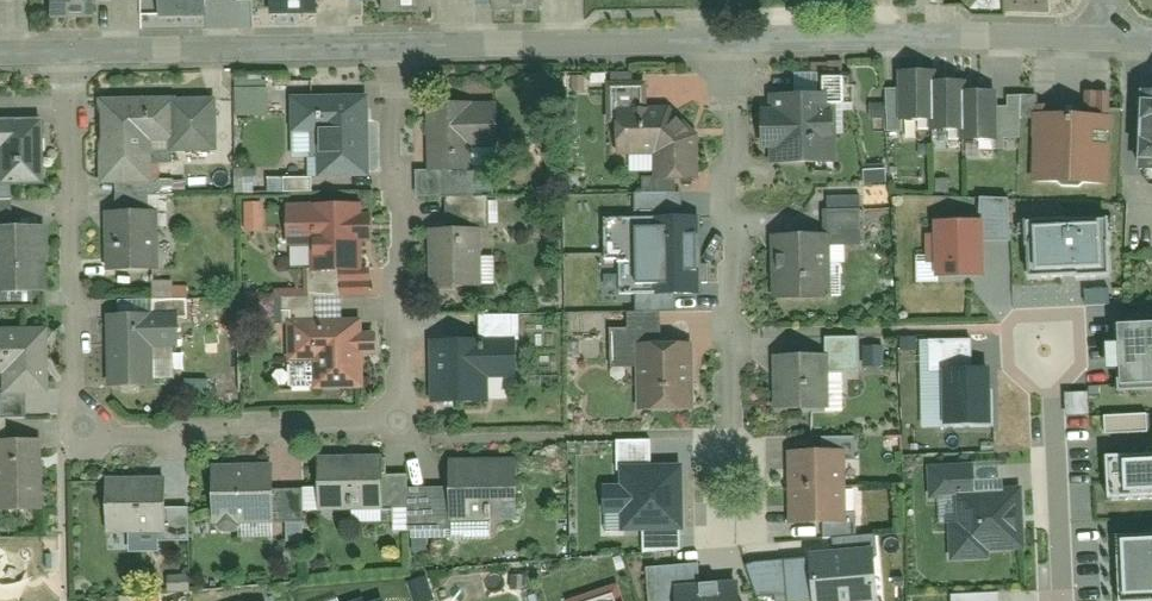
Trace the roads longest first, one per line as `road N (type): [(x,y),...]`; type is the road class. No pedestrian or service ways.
road 1 (residential): [(394,48),(401,431),(77,439),(70,54)]
road 2 (residential): [(725,500),(727,47)]
road 3 (residential): [(1108,43),(727,47)]
road 4 (residential): [(727,47),(394,48)]
road 5 (residential): [(394,48),(70,54)]
road 6 (residential): [(1045,345),(1058,600)]

